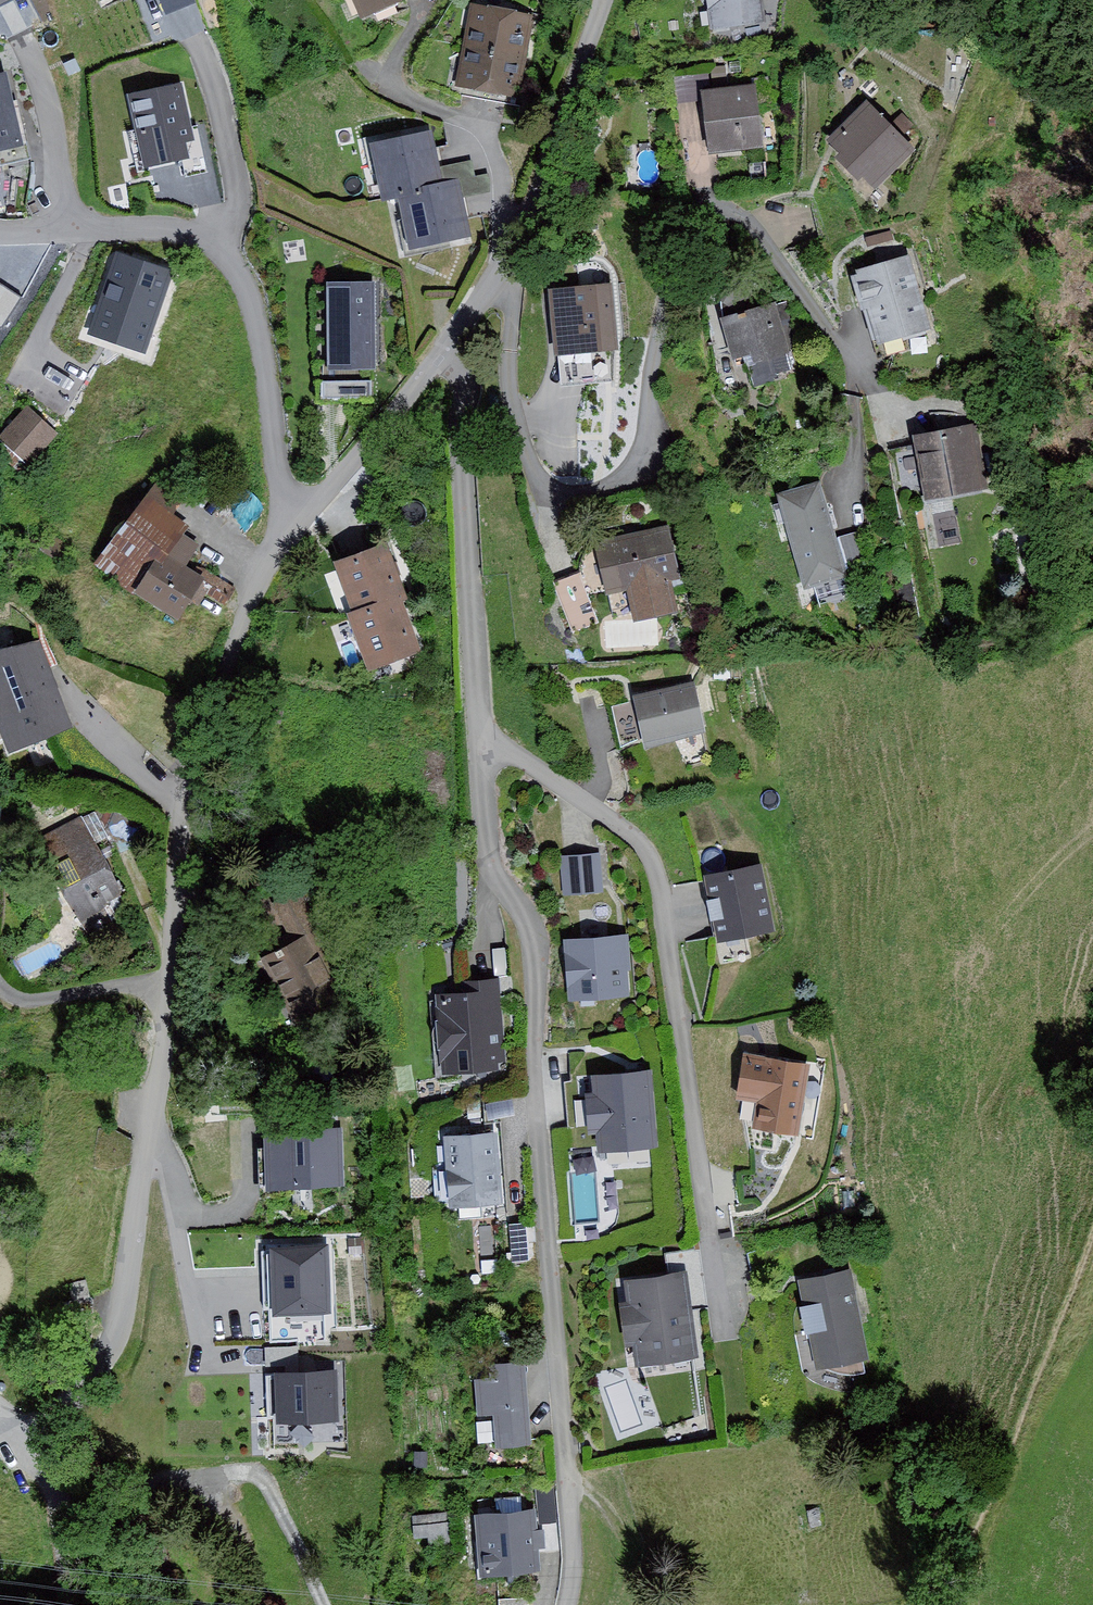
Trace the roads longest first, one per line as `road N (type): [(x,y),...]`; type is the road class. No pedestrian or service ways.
road 1 (residential): [(455,337),(265,564),(178,837),(168,1045),(122,1322),(27,1447),(47,1482),(65,1558),(54,1604)]
road 2 (residential): [(492,269),(514,305),(509,371),(531,466),(557,497),(608,489),(646,444),(656,362),(690,229),(736,212),(856,363),(841,509)]
road 3 (residential): [(482,732),(487,846),(531,934),(572,1537),(566,1604)]
road 4 (residential): [(482,732),(635,835),(650,854),(723,1325)]
road 5 (residential): [(455,337),(470,390),(464,462),(482,732)]
road 6 (residential): [(605,0),(492,269)]

